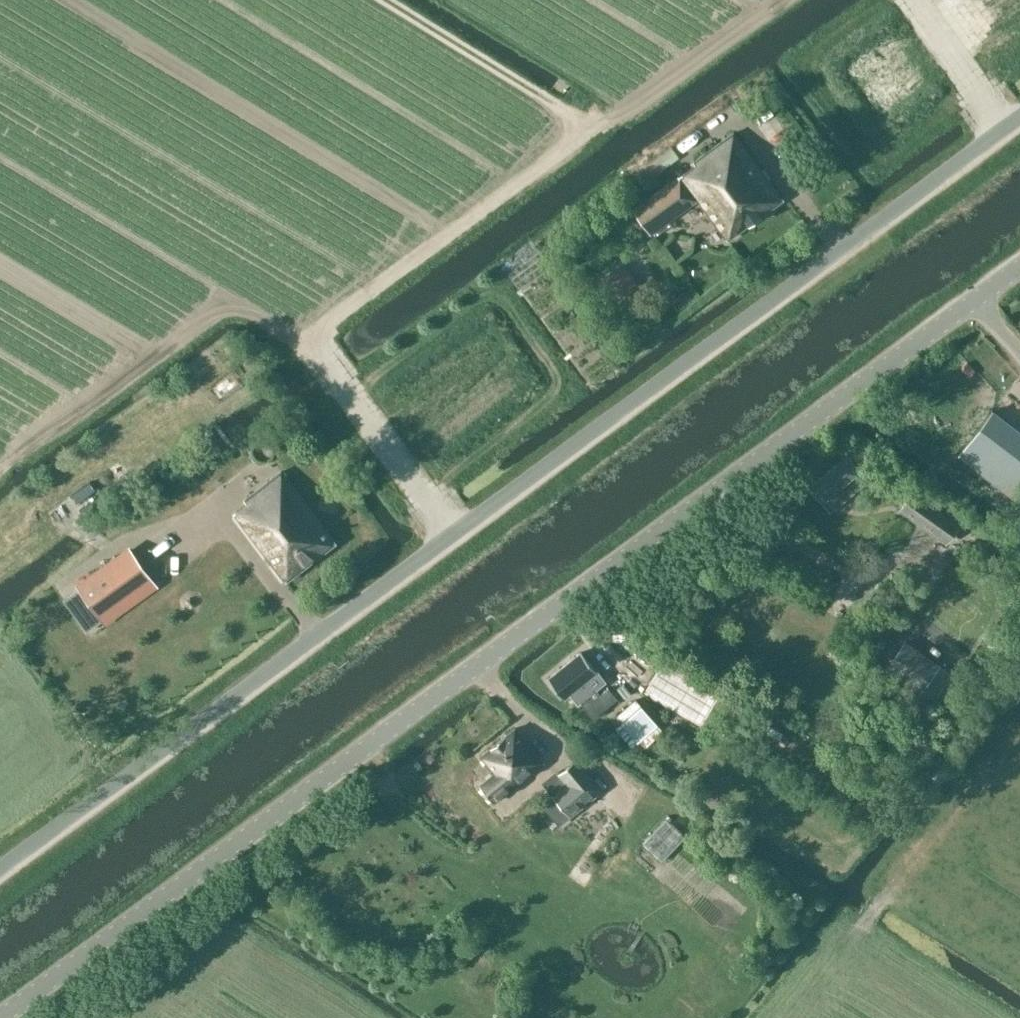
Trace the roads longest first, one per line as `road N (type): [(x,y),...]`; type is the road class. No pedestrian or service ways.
road 1 (unclassified): [(0,871),(1019,117)]
road 2 (tertiary): [(0,1017),(1019,265)]
road 3 (track): [(590,133),(307,346),(454,536)]
road 4 (track): [(375,0),(590,133),(787,0)]
road 5 (track): [(907,0),(1004,129)]

